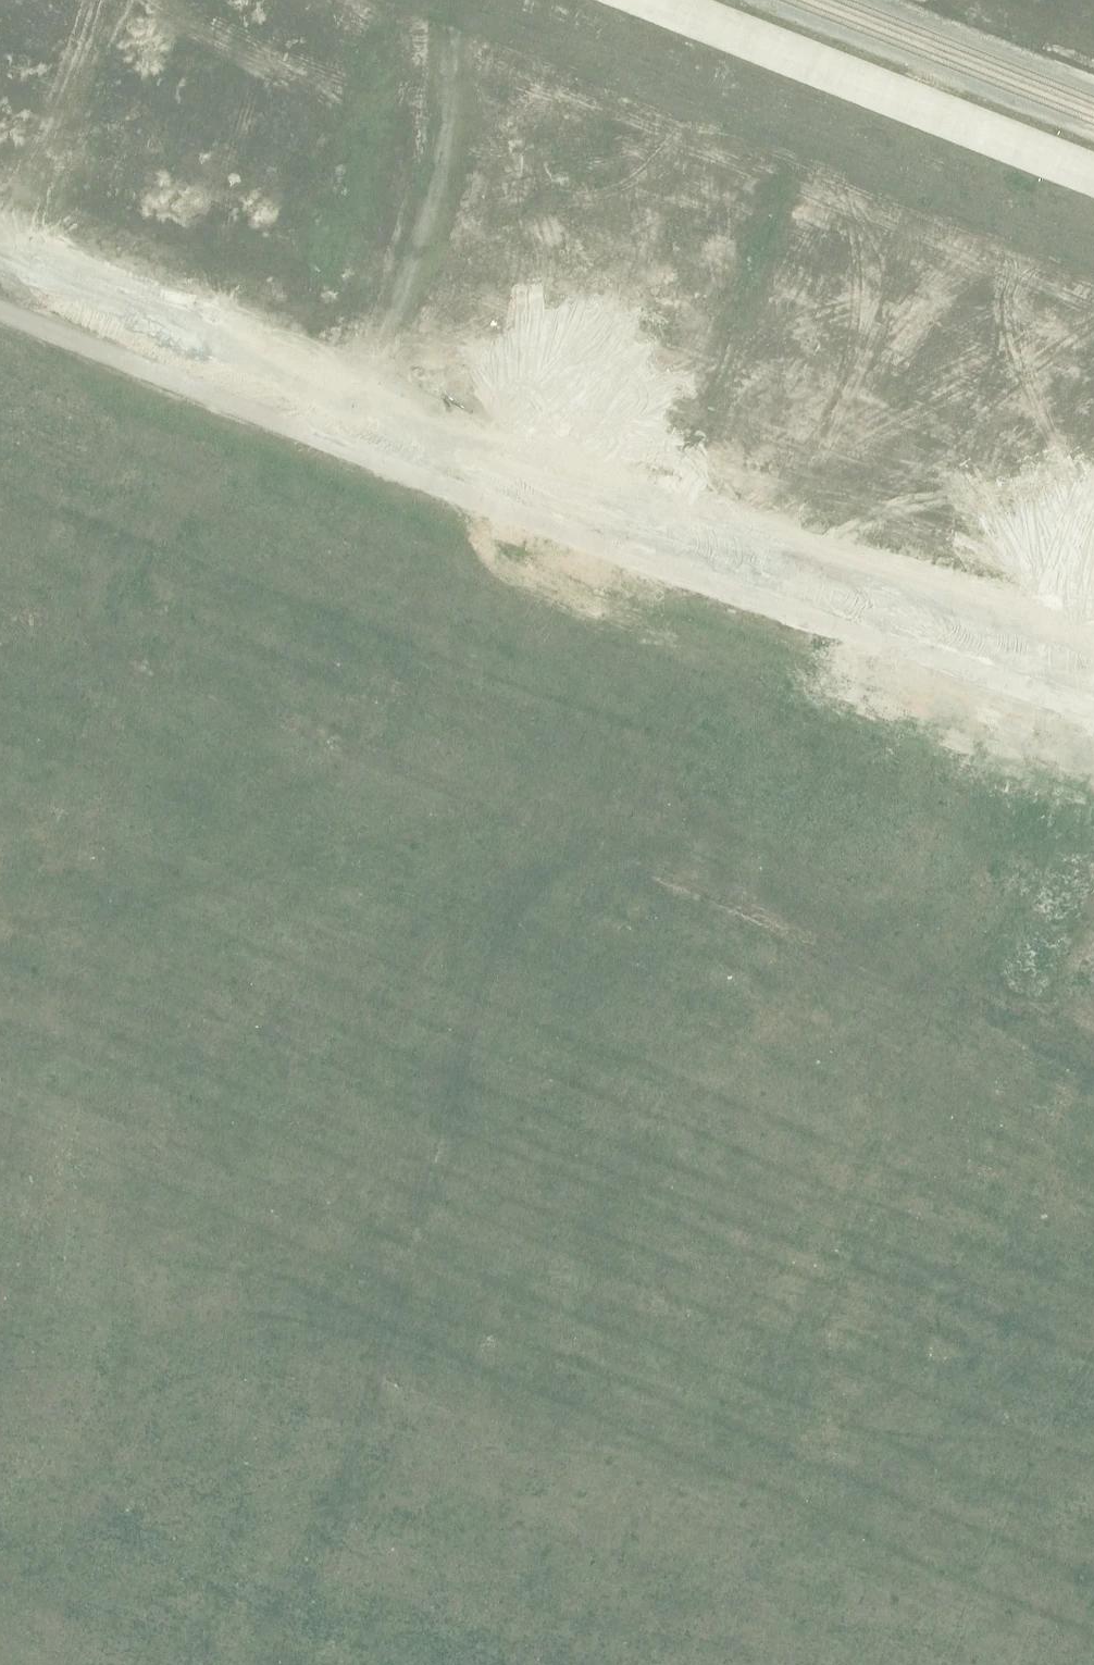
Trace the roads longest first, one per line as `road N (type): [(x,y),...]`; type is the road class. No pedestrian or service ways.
road 1 (track): [(1093,711),(603,546),(0,309)]

